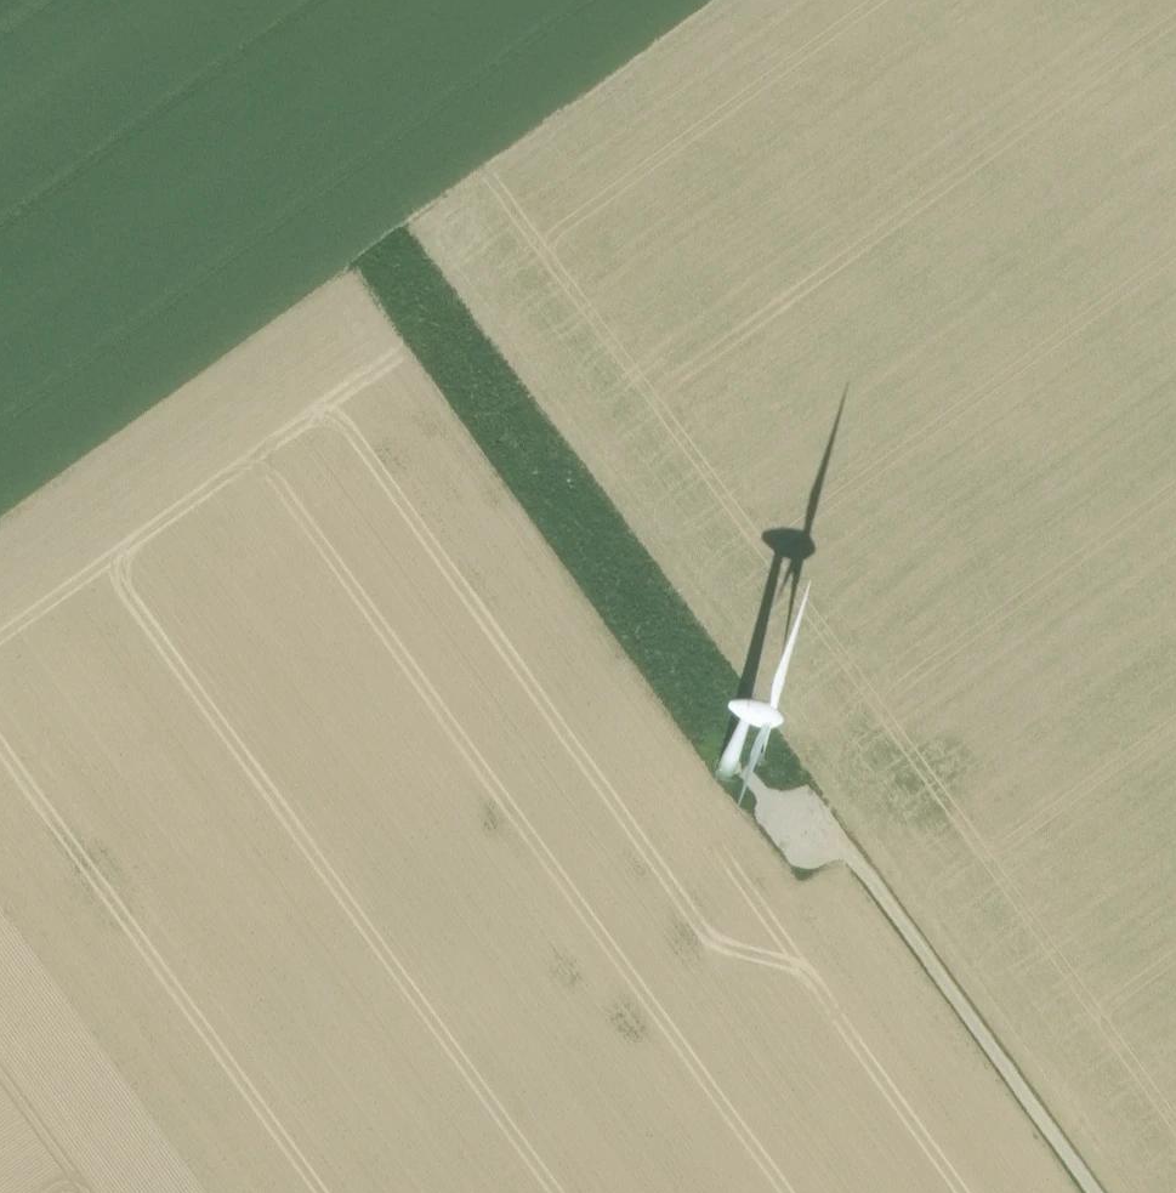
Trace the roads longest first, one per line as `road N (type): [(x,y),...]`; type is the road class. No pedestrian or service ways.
road 1 (track): [(1093,1192),(842,844),(765,770)]

